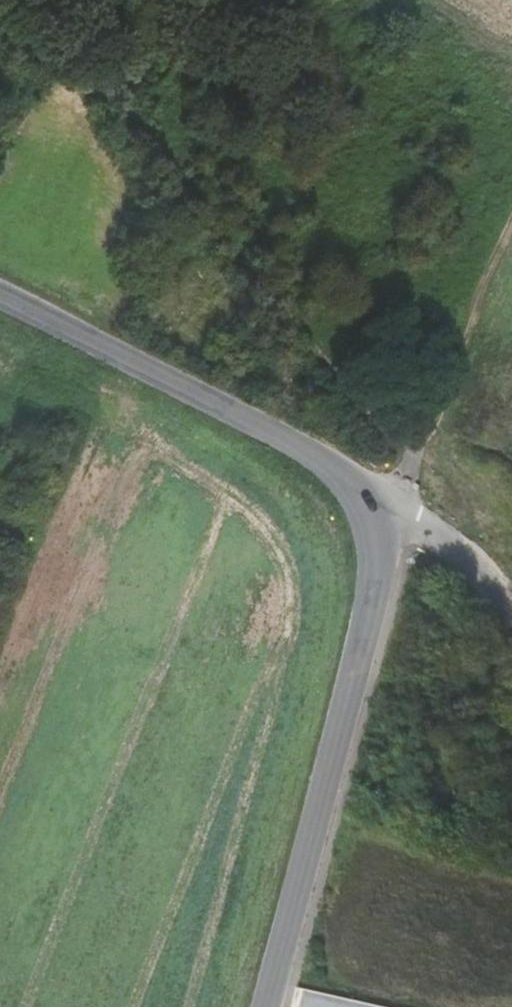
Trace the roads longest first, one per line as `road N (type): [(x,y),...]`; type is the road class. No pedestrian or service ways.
road 1 (track): [(511,194),(402,510),(26,0)]
road 2 (residential): [(371,494),(385,531),(380,564),(267,1006)]
road 3 (unclassified): [(0,299),(250,420),(371,494)]
road 4 (residential): [(511,614),(465,558),(371,494)]

